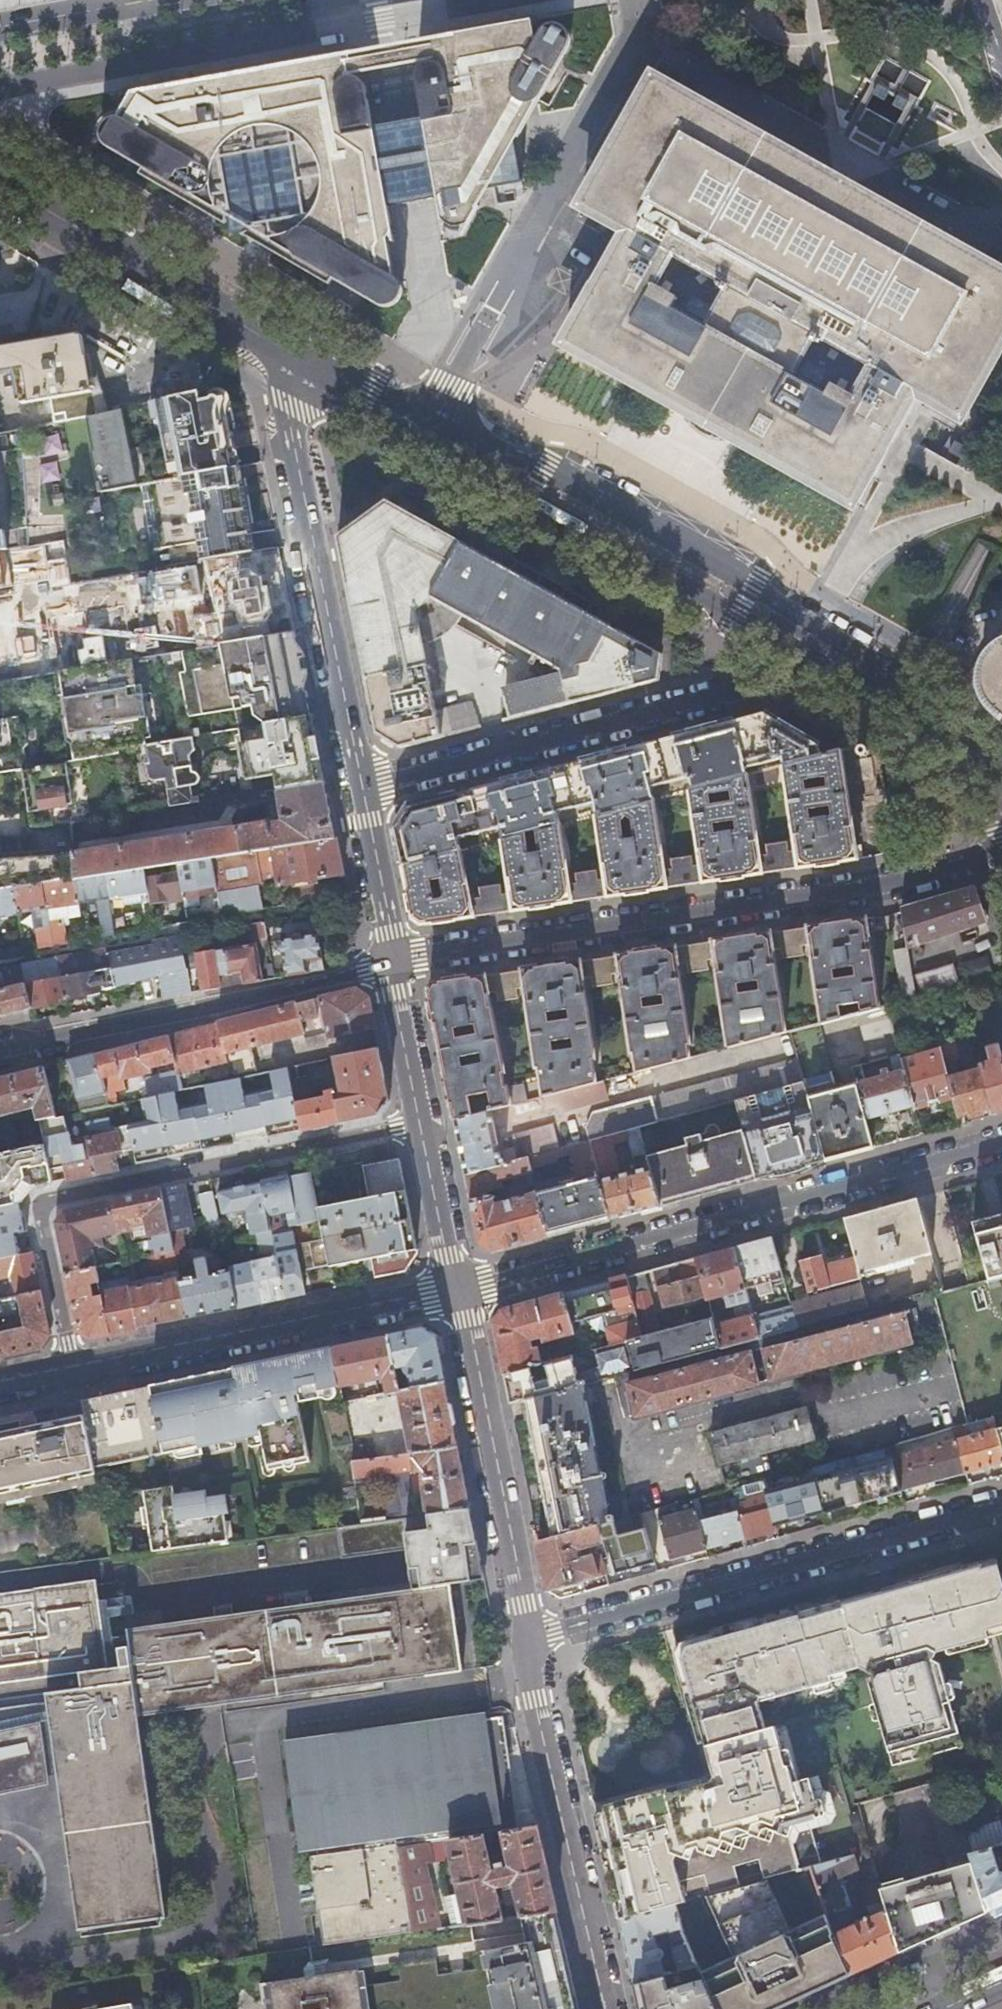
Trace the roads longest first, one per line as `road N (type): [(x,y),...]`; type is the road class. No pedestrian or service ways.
road 1 (residential): [(389,971),(429,956),(914,876),(1001,848)]
road 2 (residential): [(68,1374),(37,1203),(422,1126)]
road 3 (residential): [(1001,1144),(459,1289)]
road 4 (unclassified): [(0,89),(502,0)]
road 5 (residential): [(530,1638),(1001,1505)]
road 6 (secondary): [(861,656),(546,468),(431,439)]
road 7 (residential): [(816,672),(356,793)]
road 8 (secondary): [(431,439),(816,672)]
road 9 (residential): [(356,793),(296,447),(292,409),(312,368)]
road 10 (residential): [(459,1289),(68,1374)]
road 11 (residential): [(0,1053),(389,971)]
road 12 (residential): [(0,962),(374,898)]
road 13 (residential): [(608,2008),(531,1678),(530,1638)]
road 14 (secondary): [(0,183),(312,368)]
road 15 (residential): [(530,1638),(459,1289)]
road 16 (secondary): [(816,672),(1001,798)]
road 17 (secondary): [(1001,779),(930,701),(861,656)]
road 18 (tertiary): [(179,0),(0,29)]
road 19 (residential): [(459,1289),(422,1126)]
road 20 (residential): [(422,1126),(389,971)]
road 21 (secondary): [(312,368),(431,439)]

